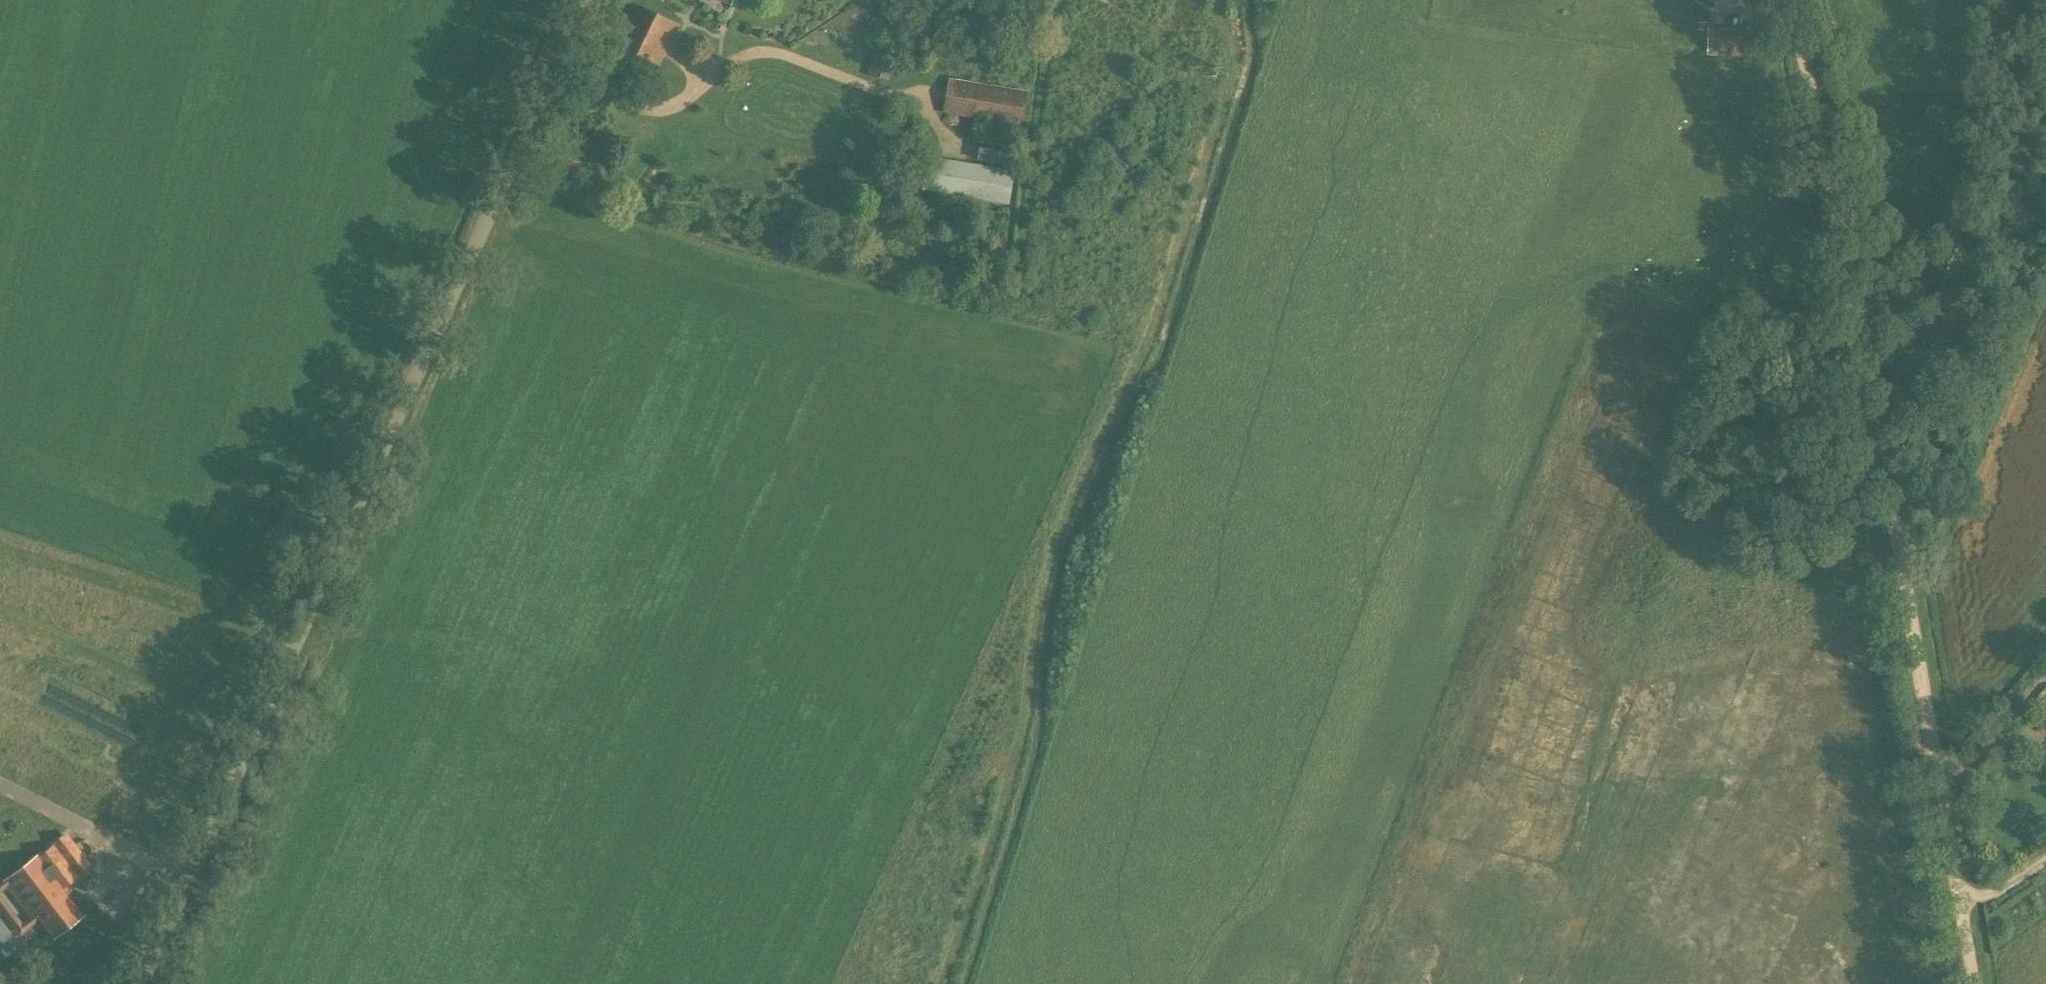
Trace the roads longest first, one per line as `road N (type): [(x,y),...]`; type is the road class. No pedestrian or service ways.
road 1 (unclassified): [(134,983),(486,218),(597,0)]
road 2 (unclassified): [(1973,983),(1787,0)]

